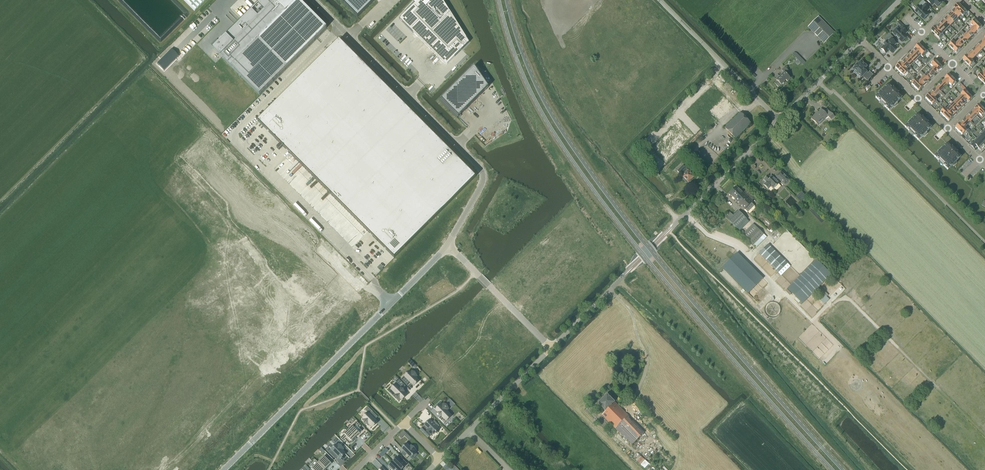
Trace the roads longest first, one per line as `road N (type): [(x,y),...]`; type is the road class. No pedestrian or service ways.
road 1 (tertiary): [(844,469),(588,169),(535,84),(507,0)]
road 2 (tertiary): [(499,0),(528,87),(581,174),(833,469)]
road 3 (unclassified): [(313,0),(481,170),(447,248)]
road 4 (unclassified): [(447,248),(222,469)]
road 5 (unclassified): [(780,121),(659,0)]
road 6 (unclassified): [(440,459),(551,348)]
road 7 (unclassified): [(551,348),(447,248)]
road 8 (unclassified): [(680,220),(780,121)]

